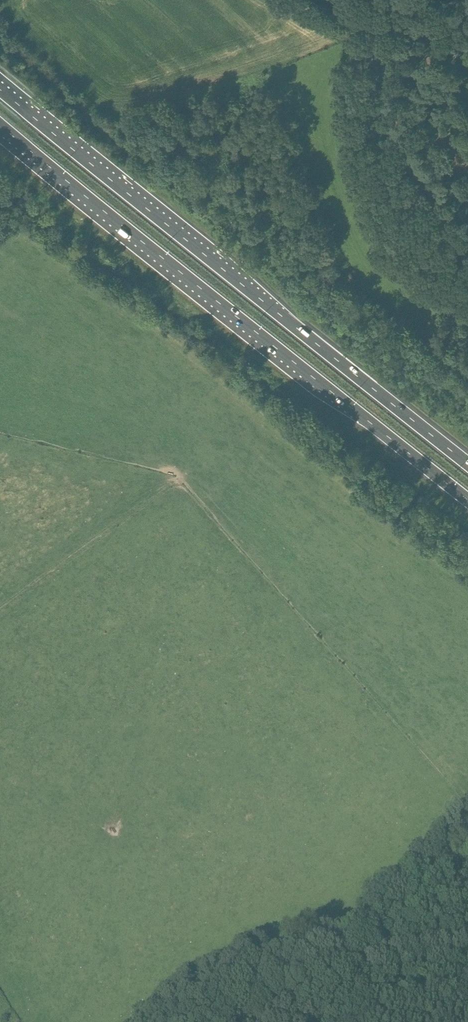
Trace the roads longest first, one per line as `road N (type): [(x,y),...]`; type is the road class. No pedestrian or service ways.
road 1 (trunk): [(0,124),(467,500)]
road 2 (trunk): [(467,464),(0,90)]
road 3 (unclassified): [(467,258),(381,114),(369,30),(341,0)]

